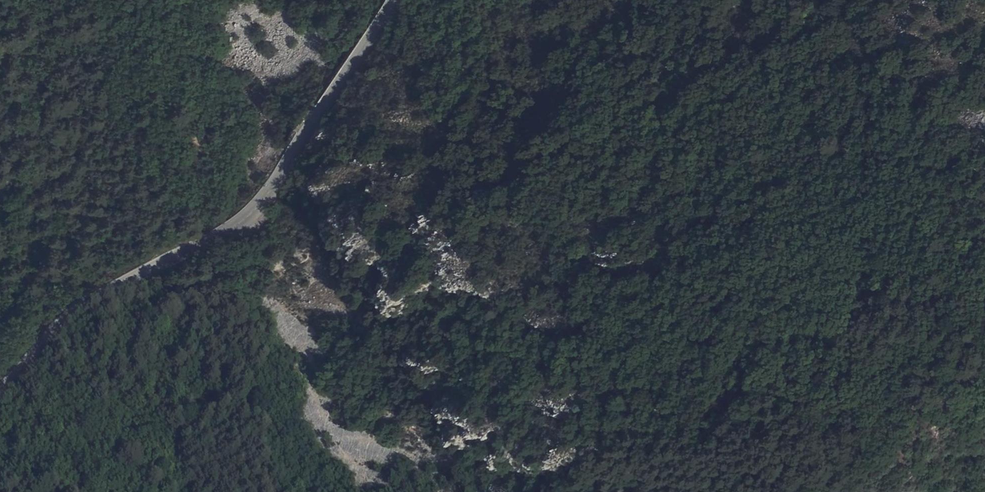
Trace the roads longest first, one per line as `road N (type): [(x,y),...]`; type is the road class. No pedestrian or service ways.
road 1 (secondary): [(398,0),(260,204),(236,226),(77,306),(0,392)]

